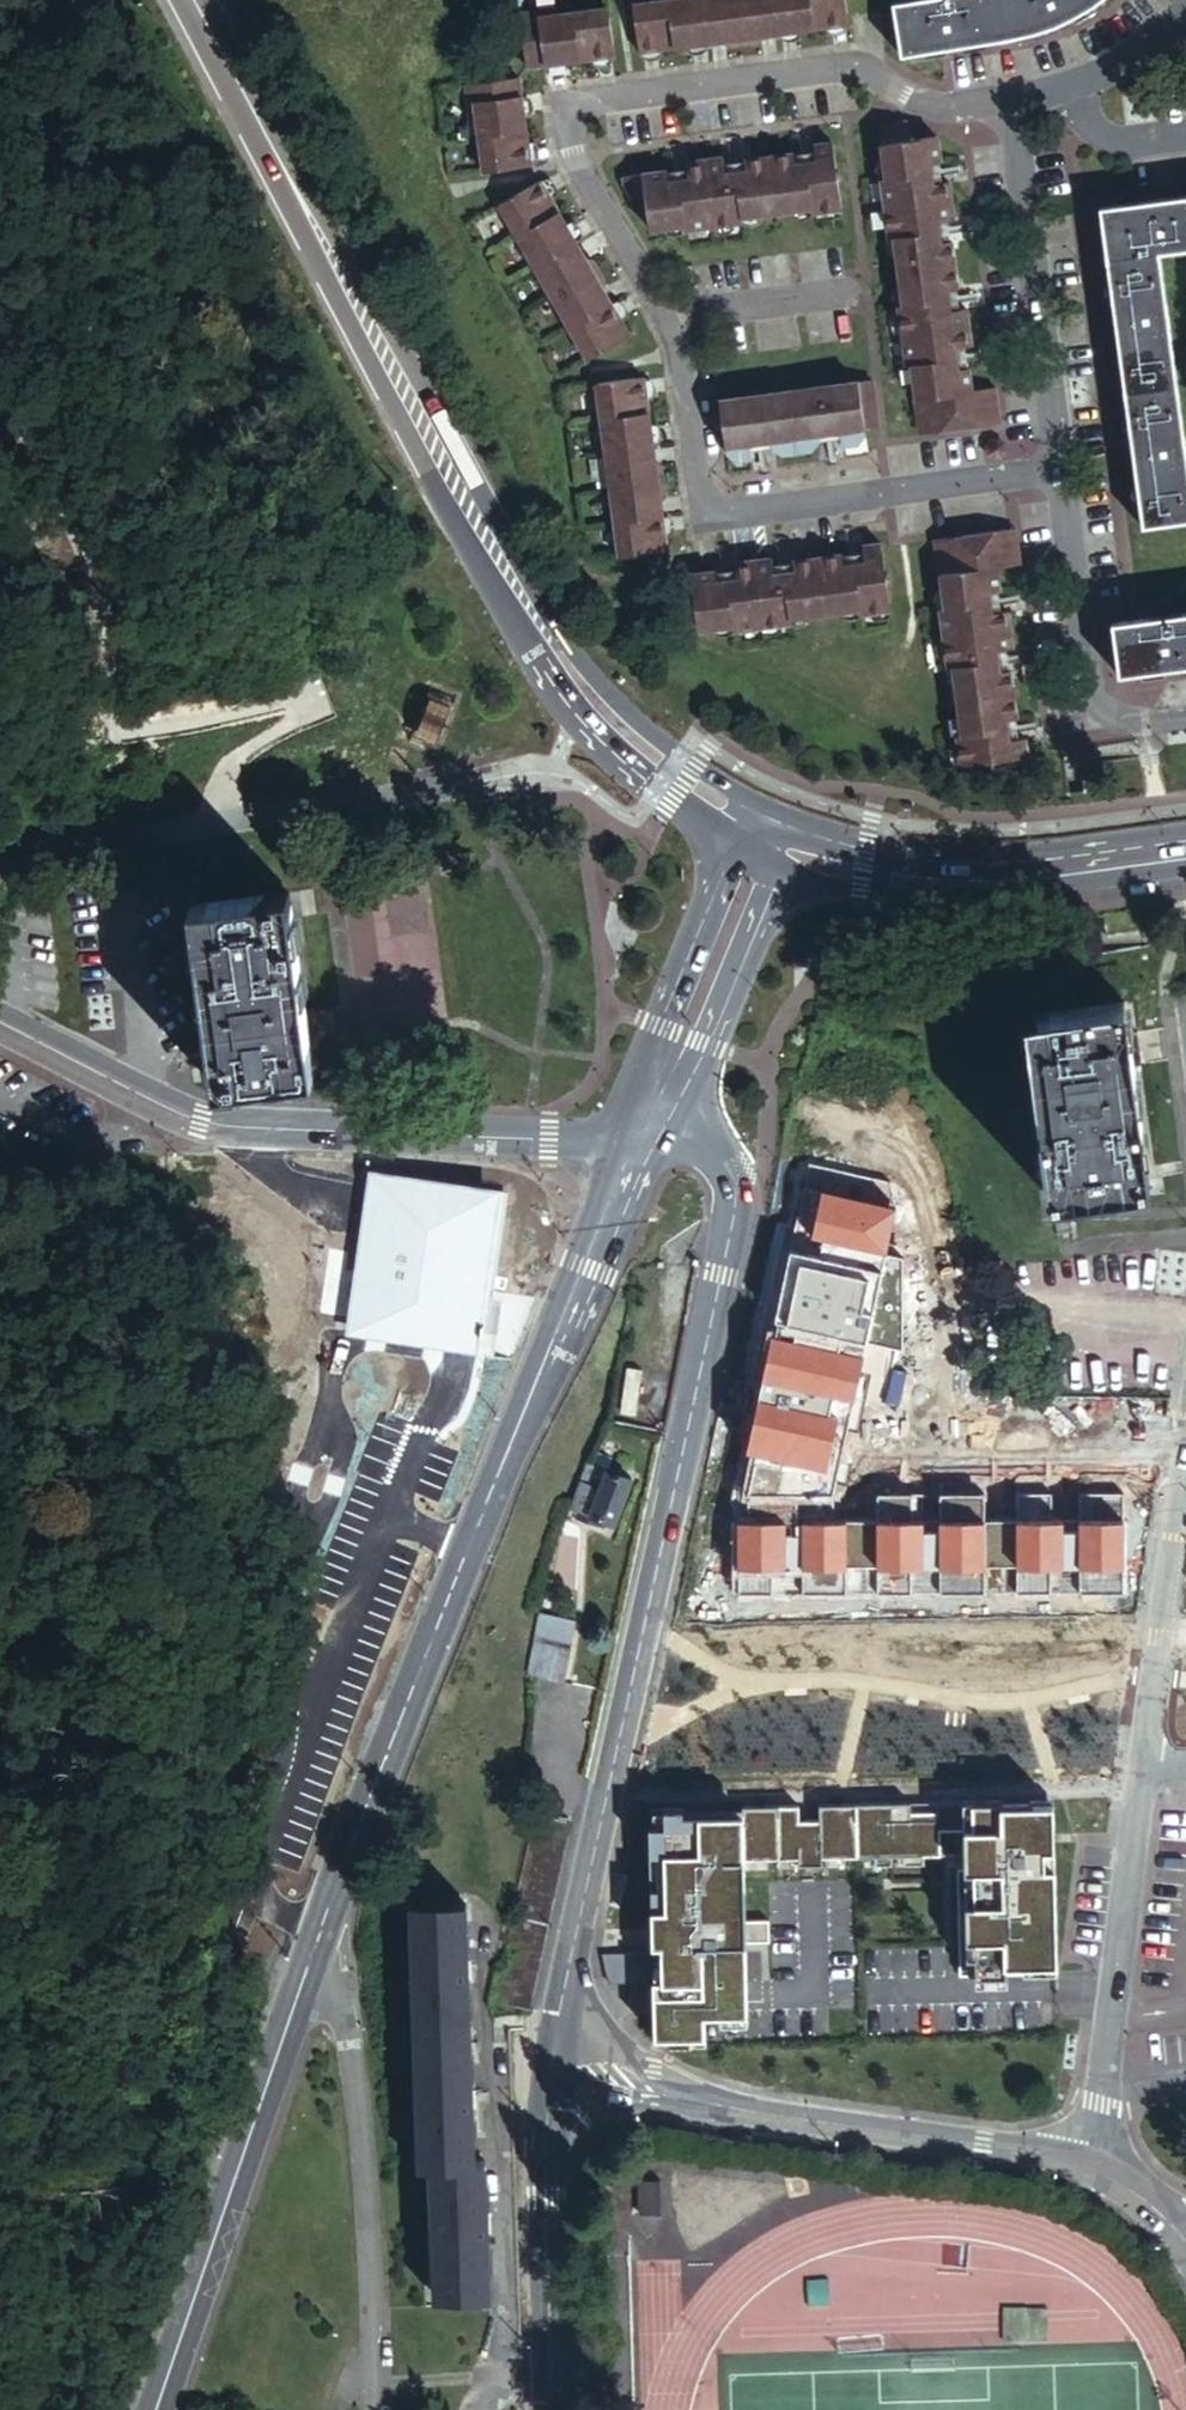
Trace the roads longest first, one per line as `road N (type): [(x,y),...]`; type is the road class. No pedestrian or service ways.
road 1 (residential): [(1003,104),(949,108),(832,67),(580,102),(568,117),(573,151),(683,354),(700,501),(718,514),(1061,474)]
road 2 (primary): [(184,0),(496,574),(612,730),(674,780),(769,835)]
road 3 (tertiary): [(668,1077),(712,1140),(731,1180),(731,1204),(554,2060)]
road 4 (secondary): [(325,1920),(641,1138)]
road 5 (residential): [(1085,2165),(1185,1472)]
road 6 (tertiary): [(641,1138),(217,1124),(166,1108),(0,1021)]
road 7 (residential): [(554,2060),(692,2100),(1085,2165)]
road 8 (secondary): [(157,2409),(325,1920)]
road 9 (residential): [(372,2409),(356,2043),(325,1920)]
road 10 (residential): [(0,840),(217,821),(463,785)]
road 11 (primary): [(1185,850),(983,872),(873,865),(769,835)]
road 12 (residential): [(1003,104),(1061,474)]
road 13 (tertiary): [(554,2060),(543,2200),(546,2409)]
road 14 (residential): [(1061,474),(1099,724),(1185,714)]
road 15 (secondary): [(668,1077),(769,835)]
road 16 (residential): [(1185,132),(1107,138),(1095,130),(1076,85)]
road 17 (residential): [(1185,13),(1147,49),(1076,85)]
road 18 (residential): [(1085,2165),(1137,2194),(1185,2241)]

